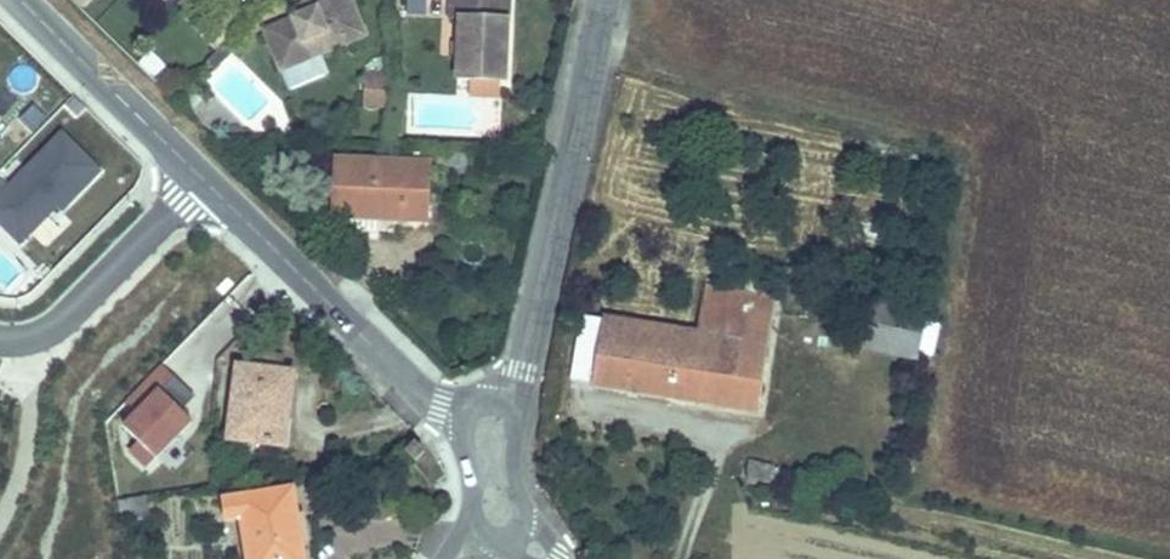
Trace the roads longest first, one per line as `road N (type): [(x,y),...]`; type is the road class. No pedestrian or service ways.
road 1 (residential): [(507,404),(606,0)]
road 2 (tertiary): [(212,184),(409,384),(465,415)]
road 3 (residential): [(0,342),(30,339),(60,322),(212,184)]
road 4 (tertiary): [(30,0),(212,184)]
road 5 (tertiary): [(520,532),(518,424),(507,404)]
road 6 (tertiary): [(465,415),(473,518),(482,534)]

